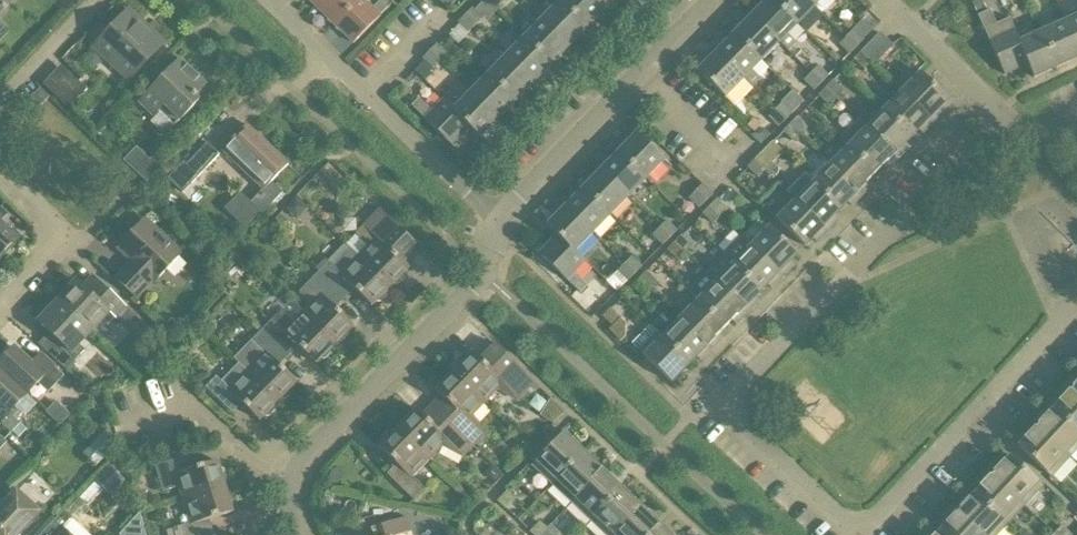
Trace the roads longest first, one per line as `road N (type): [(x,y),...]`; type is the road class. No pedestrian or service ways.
road 1 (residential): [(1076,303),(863,527),(848,521),(723,404),(1003,121)]
road 2 (residential): [(292,484),(486,274),(502,223)]
road 3 (residential): [(502,223),(271,0)]
road 4 (residential): [(502,223),(717,0)]
road 5 (residential): [(292,484),(194,409),(132,422)]
road 6 (residential): [(0,302),(60,237),(0,176)]
road 7 (residential): [(884,0),(1003,121)]
road 8 (residential): [(0,106),(99,0)]

